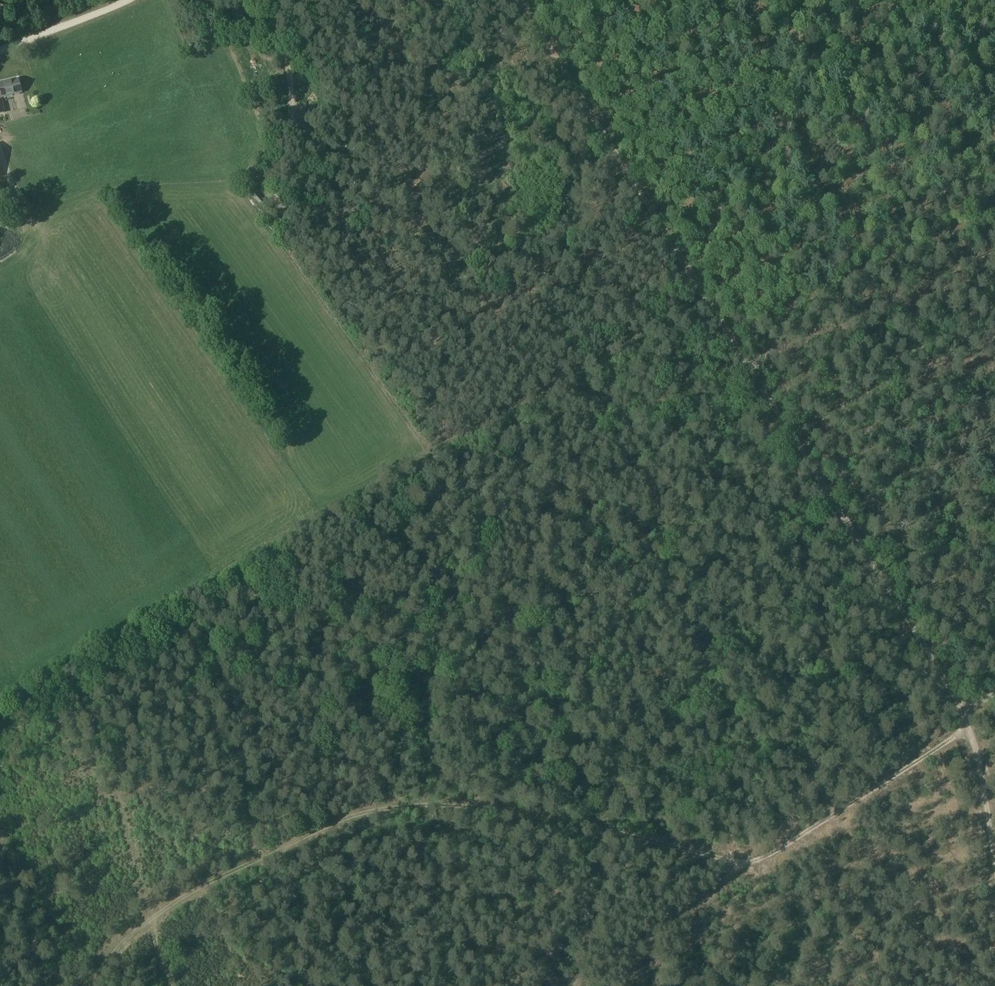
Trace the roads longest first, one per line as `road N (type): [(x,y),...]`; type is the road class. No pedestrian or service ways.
road 1 (track): [(92,985),(169,902),(339,816),(458,799),(615,824),(716,860),(745,859),(767,852),(946,731),(958,706)]
road 2 (track): [(519,0),(958,706)]
road 3 (track): [(609,146),(927,0)]
road 4 (track): [(721,328),(994,210)]
road 5 (track): [(172,0),(183,45),(267,23),(256,0)]
road 6 (track): [(958,706),(981,773),(994,857)]

